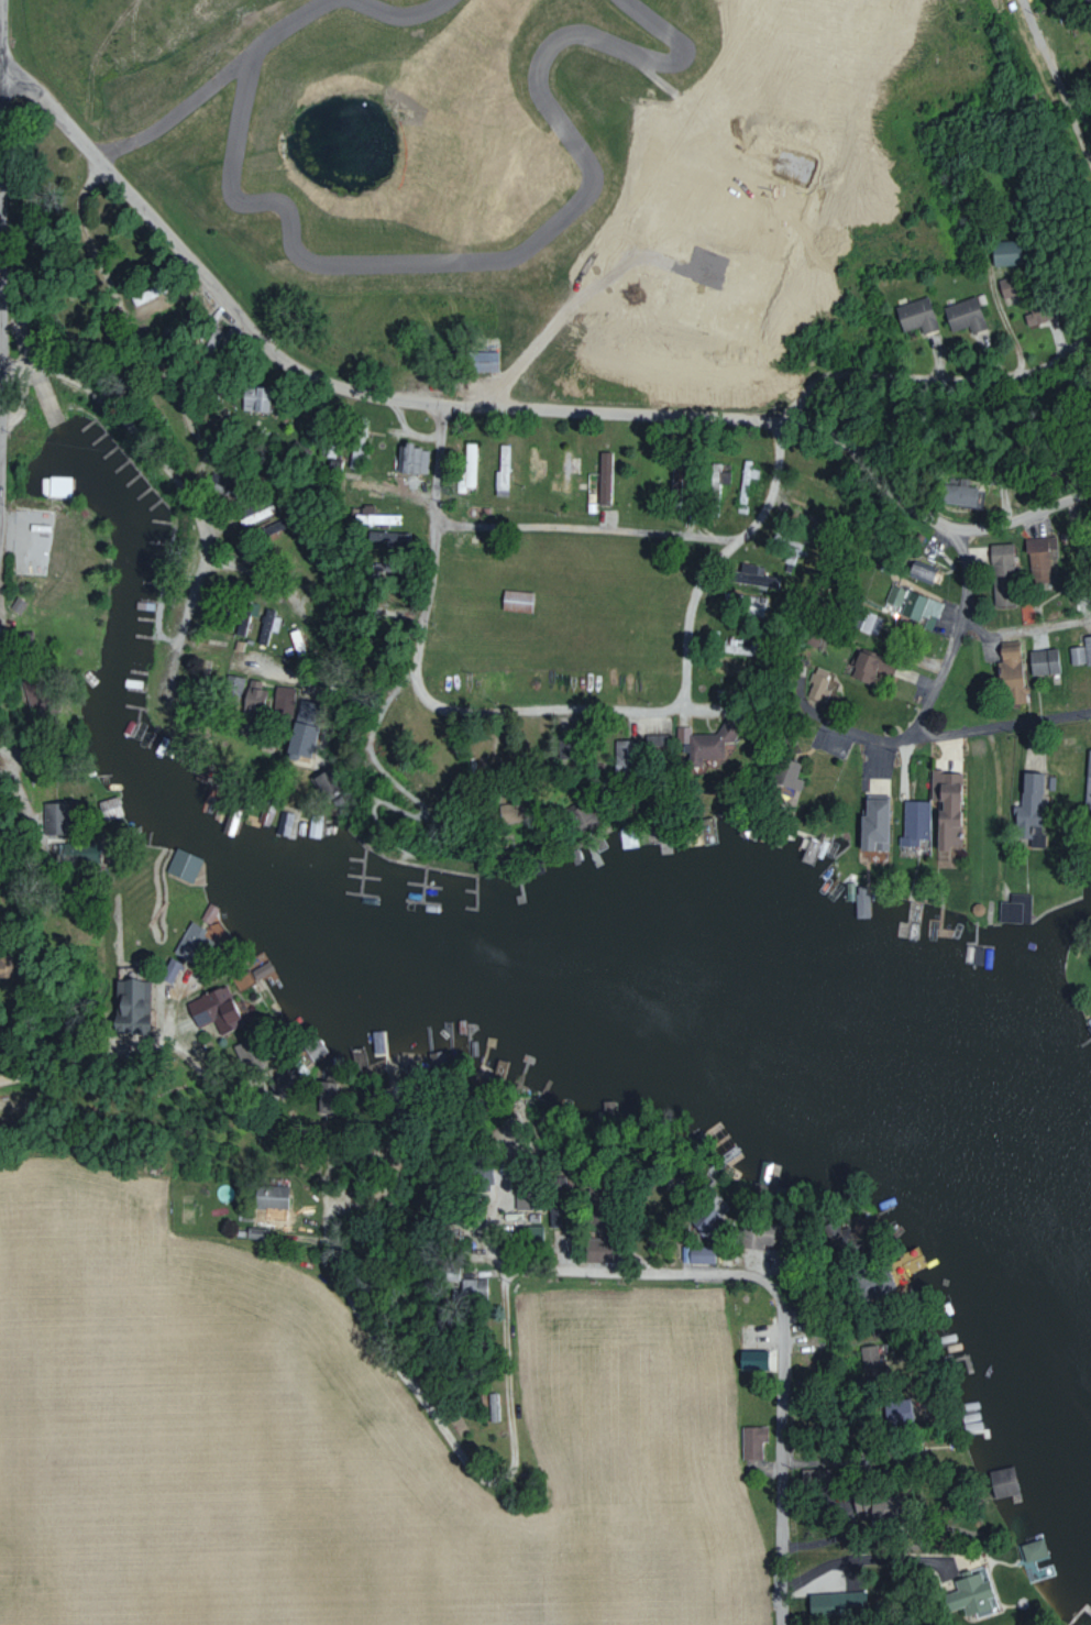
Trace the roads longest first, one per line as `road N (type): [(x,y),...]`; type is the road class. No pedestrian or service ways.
road 1 (residential): [(808,416),(393,396),(294,364),(251,329),(40,97),(0,73)]
road 2 (residential): [(782,411),(775,496),(758,527),(706,580),(688,623),(684,695),(668,709),(519,707),(439,704),(419,684),(442,422),(432,398)]
road 3 (residential): [(778,1286),(764,1276),(508,1265),(511,1449),(507,1471),(487,1479),(460,1453),(377,1338),(337,1277),(328,1243),(269,1234),(269,1217)]
road 4 (residential): [(104,164),(91,185),(88,216),(103,266),(189,409),(202,482),(207,557),(195,608),(162,676)]
road 5 (residential): [(910,844),(918,724),(968,607),(958,535),(886,488),(841,437),(808,416)]
road 6 (residential): [(794,1624),(793,1326),(778,1286)]
road 7 (residential): [(808,416),(828,402),(921,381),(1025,373),(1090,328)]
road 8 (residential): [(862,733),(924,625),(958,535)]
road 9 (residential): [(0,1075),(76,1069),(135,1054),(188,1023)]
road 10 (residential): [(794,1550),(988,1563)]
road 11 (residential): [(1090,710),(957,731),(918,724)]
road 12 (residential): [(0,750),(29,792),(37,832),(63,842),(97,831)]
road 13 (residential): [(1090,486),(958,535)]
road 14 (residential): [(1090,116),(1037,0)]

